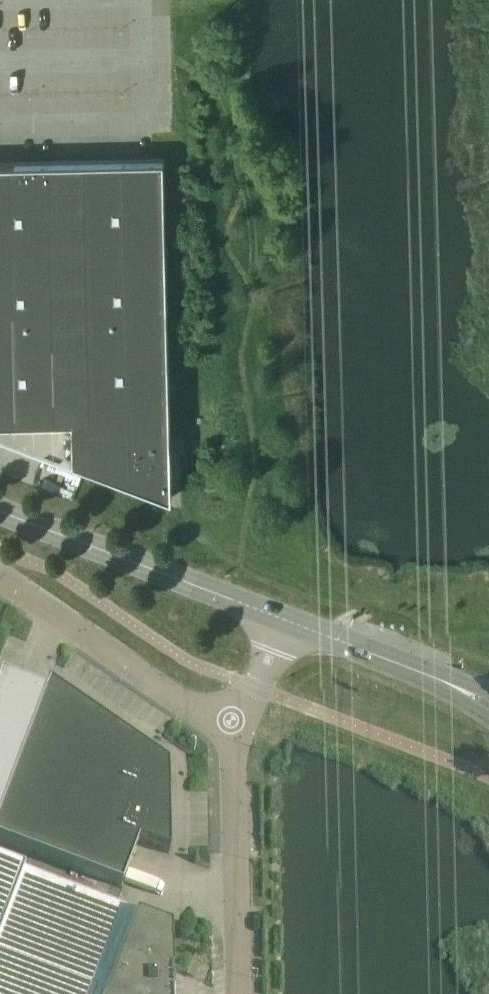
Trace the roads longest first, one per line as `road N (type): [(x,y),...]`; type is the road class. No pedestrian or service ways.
road 1 (secondary): [(282,620),(0,512)]
road 2 (unclassified): [(0,579),(188,711),(232,719)]
road 3 (unclassified): [(238,993),(232,719)]
road 4 (secondary): [(488,706),(282,620)]

